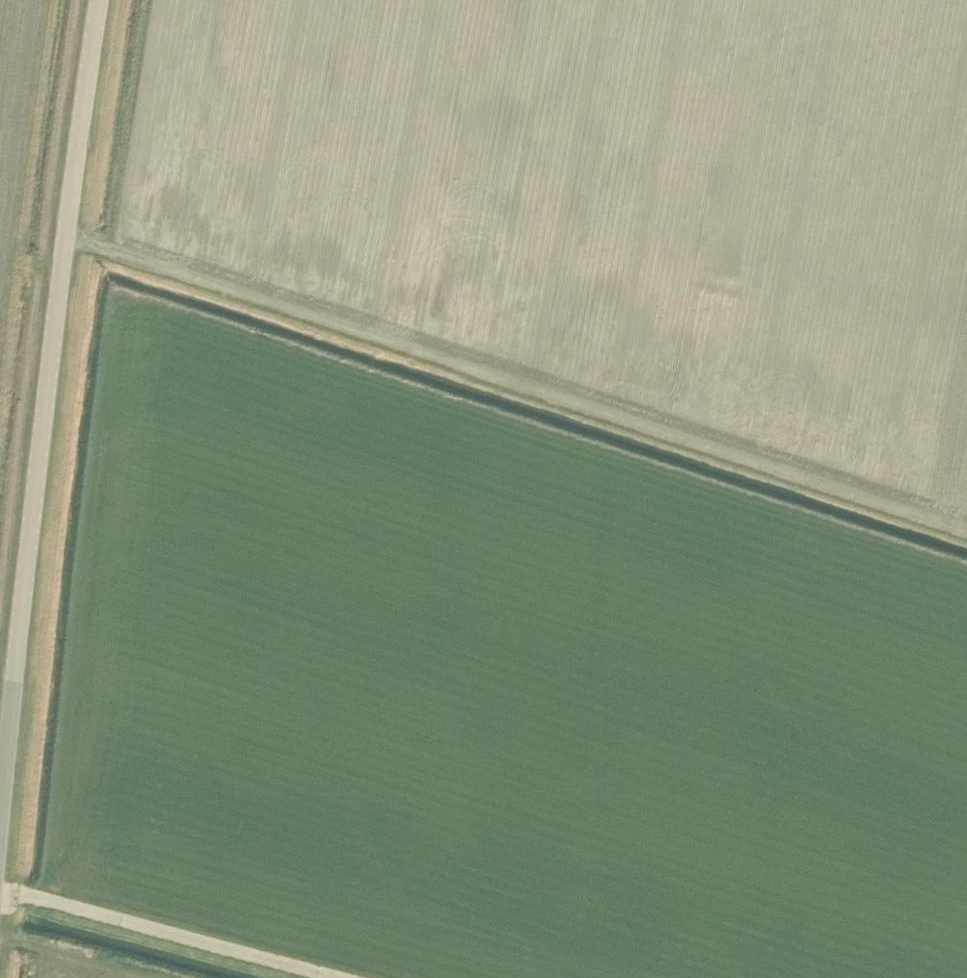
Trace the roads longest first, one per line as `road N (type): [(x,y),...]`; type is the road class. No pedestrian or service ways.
road 1 (tertiary): [(0,831),(99,0)]

